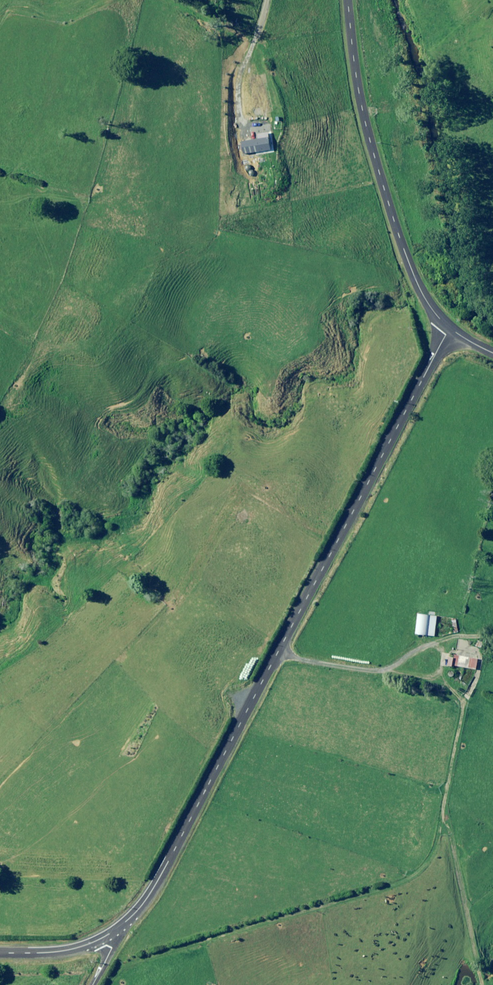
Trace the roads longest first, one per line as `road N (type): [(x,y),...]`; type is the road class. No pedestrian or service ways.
road 1 (unclassified): [(111,933),(158,879),(448,327)]
road 2 (tertiary): [(347,0),(359,96),(389,207),(413,277),(448,327)]

